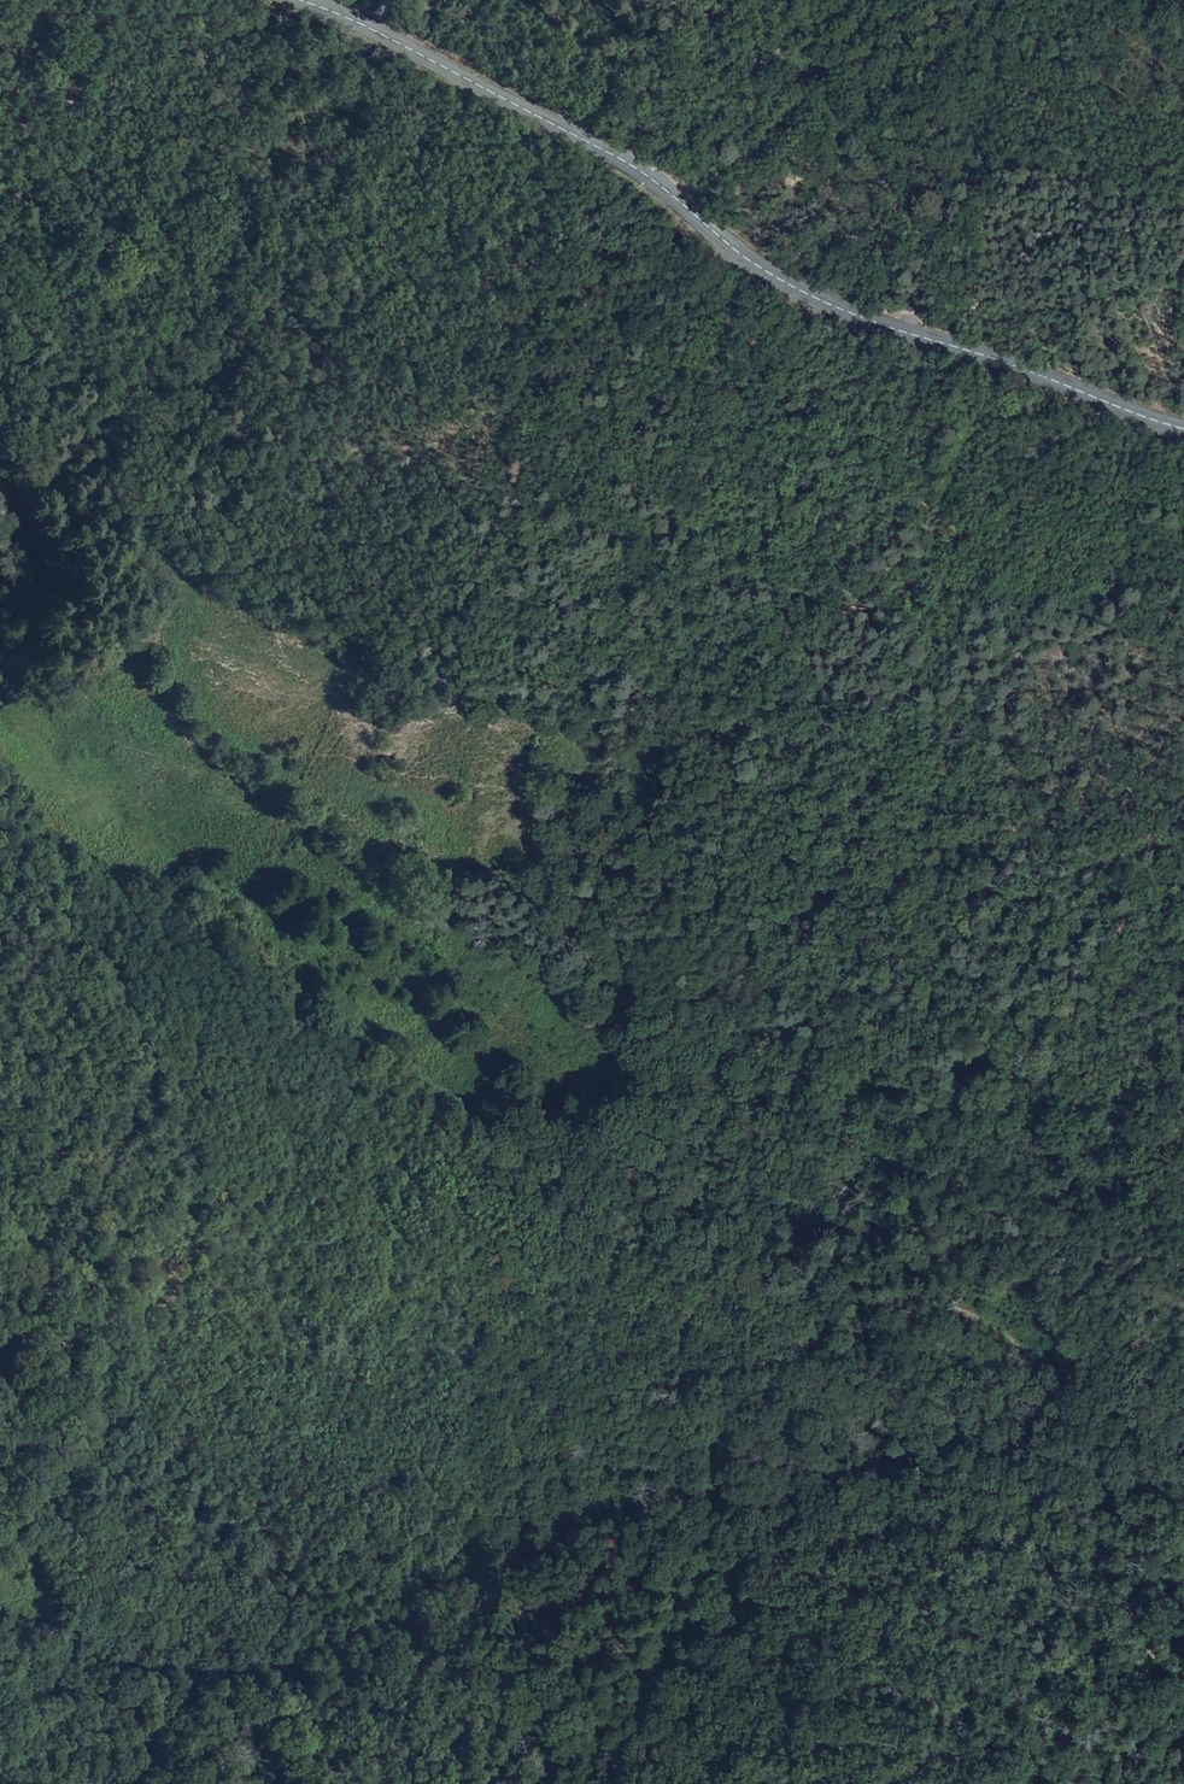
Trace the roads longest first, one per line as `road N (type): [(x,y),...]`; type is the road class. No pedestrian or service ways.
road 1 (track): [(3,448),(80,500),(221,572),(552,697),(805,739),(925,803),(1183,866)]
road 2 (secondary): [(1183,429),(839,310),(755,266),(664,187),(602,150),(297,0)]

